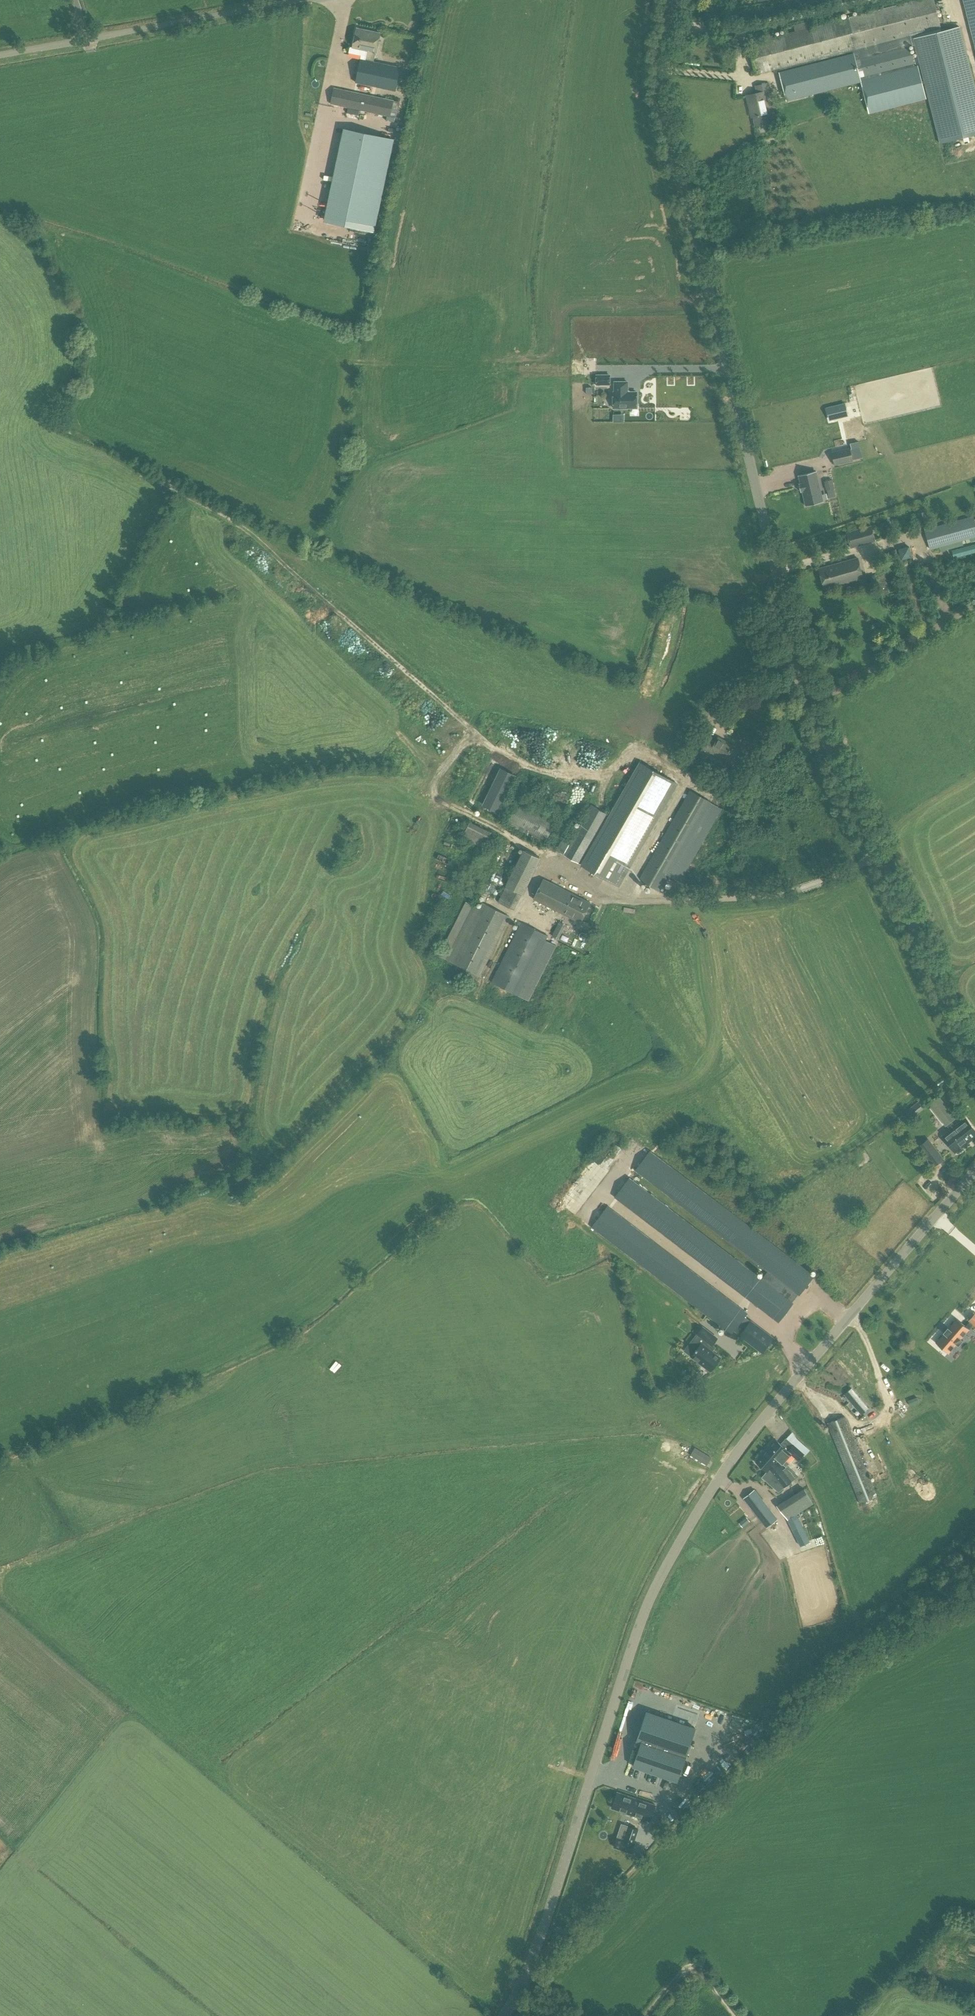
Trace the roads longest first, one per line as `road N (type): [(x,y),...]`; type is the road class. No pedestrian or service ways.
road 1 (tertiary): [(974,1055),(814,708),(662,95),(673,0)]
road 2 (tertiary): [(501,2015),(522,1988),(635,1643),(687,1532),(811,1363),(974,1170)]
road 3 (unclassified): [(0,55),(292,0)]

